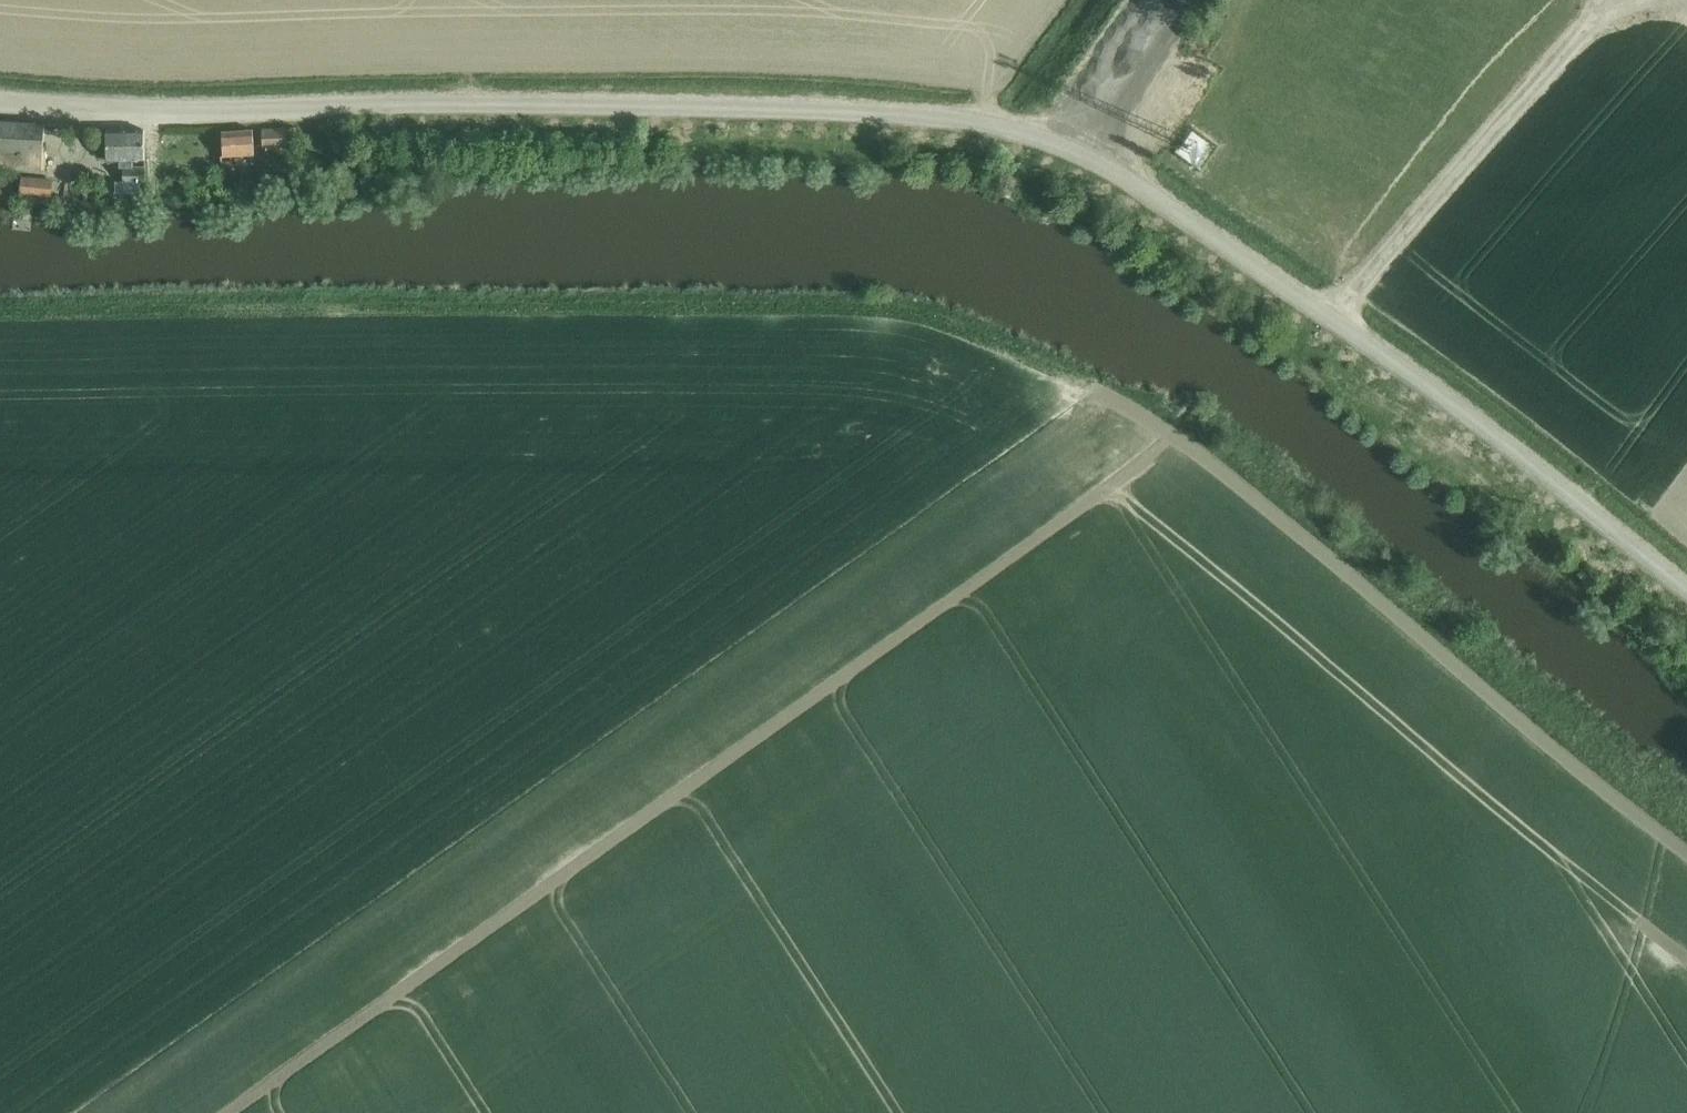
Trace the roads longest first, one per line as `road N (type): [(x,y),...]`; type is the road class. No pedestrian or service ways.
road 1 (tertiary): [(0,103),(202,115),(502,98),(856,111),(961,117),(1088,150)]
road 2 (tertiary): [(1686,591),(1427,384),(1088,150)]
road 3 (track): [(1088,150),(1200,0)]

